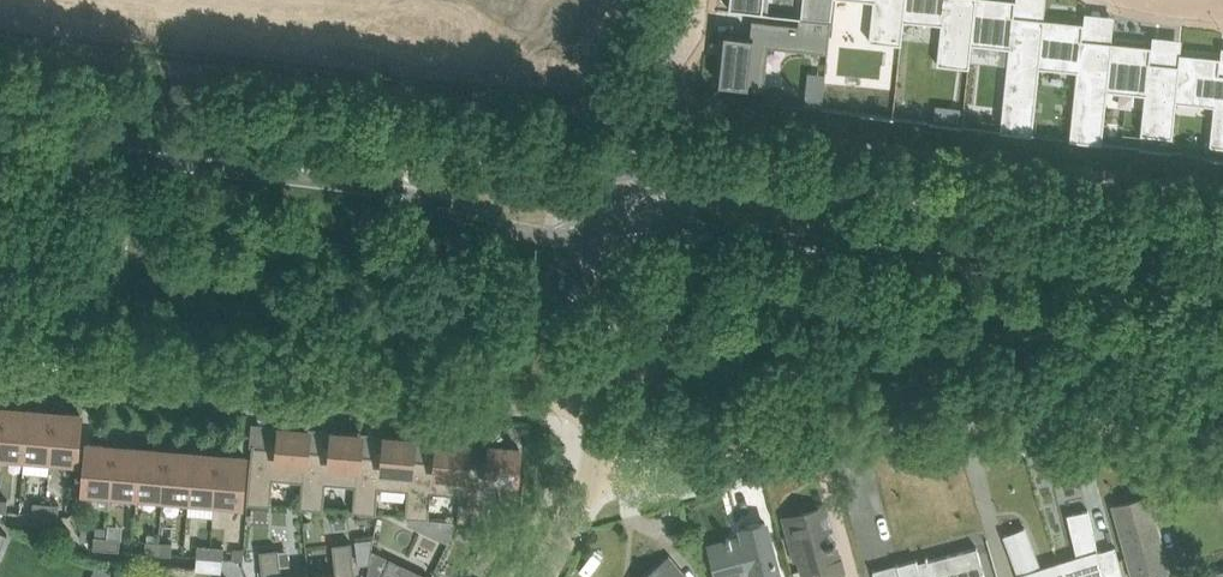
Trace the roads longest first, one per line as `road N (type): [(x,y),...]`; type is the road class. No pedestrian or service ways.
road 1 (residential): [(607,452),(650,473),(695,475),(903,425),(1222,450)]
road 2 (tertiary): [(608,229),(677,226),(1222,295)]
road 3 (tertiary): [(1222,264),(870,218),(735,172),(685,166),(622,174)]
road 4 (residential): [(564,400),(85,358),(0,340)]
road 5 (tertiary): [(622,174),(578,182),(133,149)]
road 6 (tertiary): [(133,149),(205,167),(394,190),(501,228),(564,236),(608,229)]
road 7 (residential): [(611,0),(606,18),(583,37),(269,0)]
road 8 (unclassified): [(622,174),(641,87),(687,0)]
road 9 (unclassified): [(564,400),(610,303),(608,229)]
road 10 (unclassified): [(543,576),(607,452)]
road 11 (tertiary): [(133,149),(0,133)]

